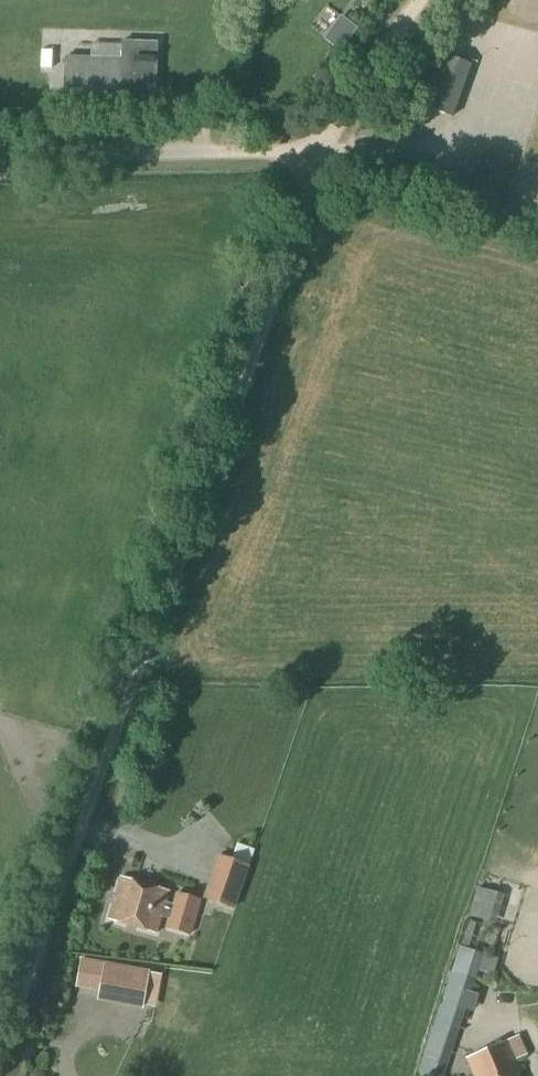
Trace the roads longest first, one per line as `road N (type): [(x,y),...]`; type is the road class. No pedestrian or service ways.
road 1 (track): [(0,1052),(225,441),(322,151),(419,0)]
road 2 (unclassified): [(322,151),(0,160)]

